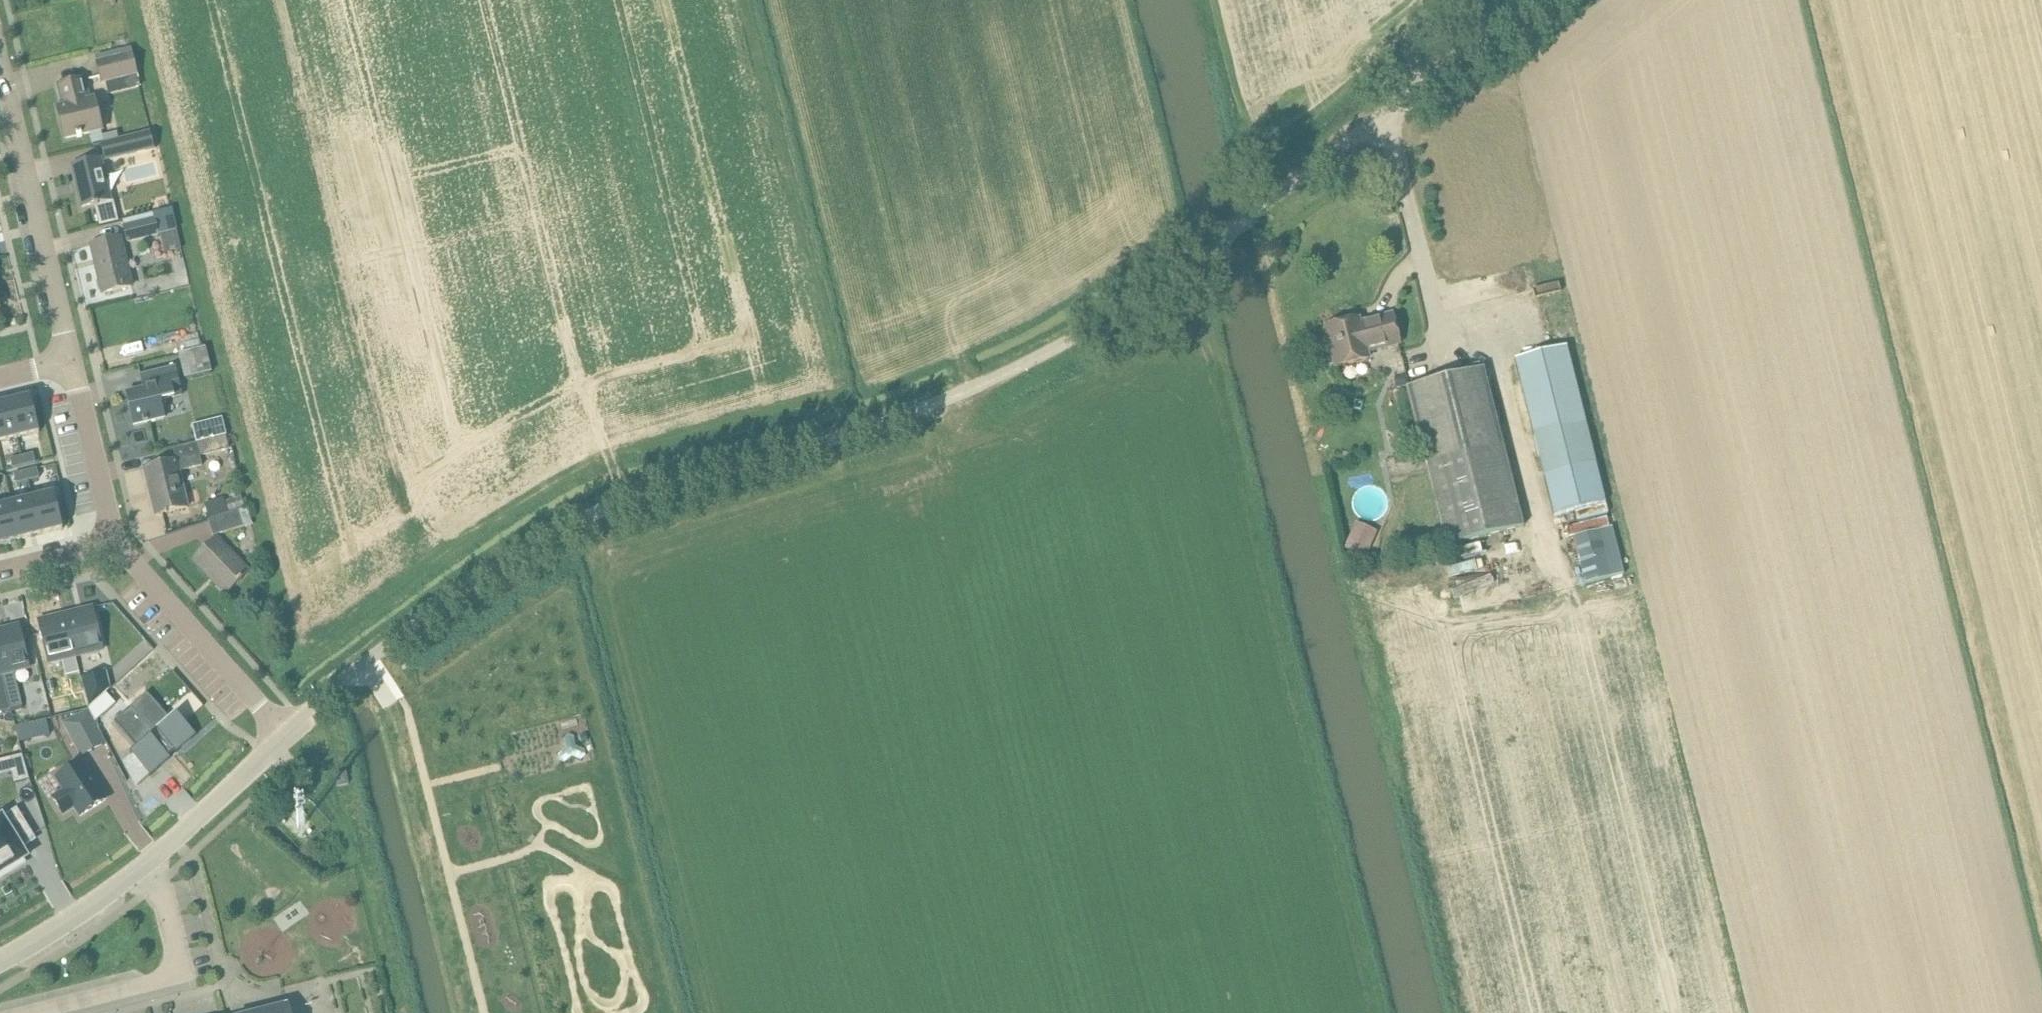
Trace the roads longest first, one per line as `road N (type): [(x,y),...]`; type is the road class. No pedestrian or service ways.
road 1 (track): [(289,737),(321,695),(373,654),(557,528),(896,418),(1047,353),(1176,273)]
road 2 (residential): [(0,961),(143,866),(289,737),(115,542)]
road 3 (unclassified): [(1176,273),(1534,0)]
road 4 (residential): [(70,361),(0,67)]
road 5 (residential): [(115,542),(70,361)]

